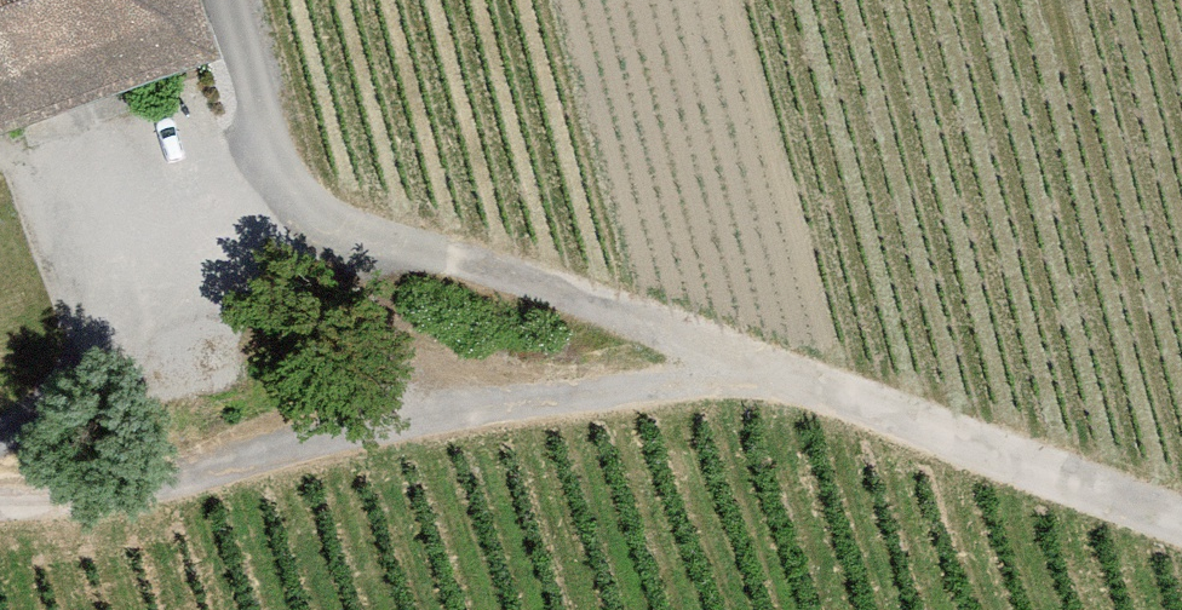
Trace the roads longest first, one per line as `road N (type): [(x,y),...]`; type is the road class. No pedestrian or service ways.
road 1 (residential): [(766,369),(422,419),(126,491),(0,503)]
road 2 (residential): [(229,0),(285,183),(317,216),(766,369)]
road 3 (residential): [(1181,522),(766,369)]

